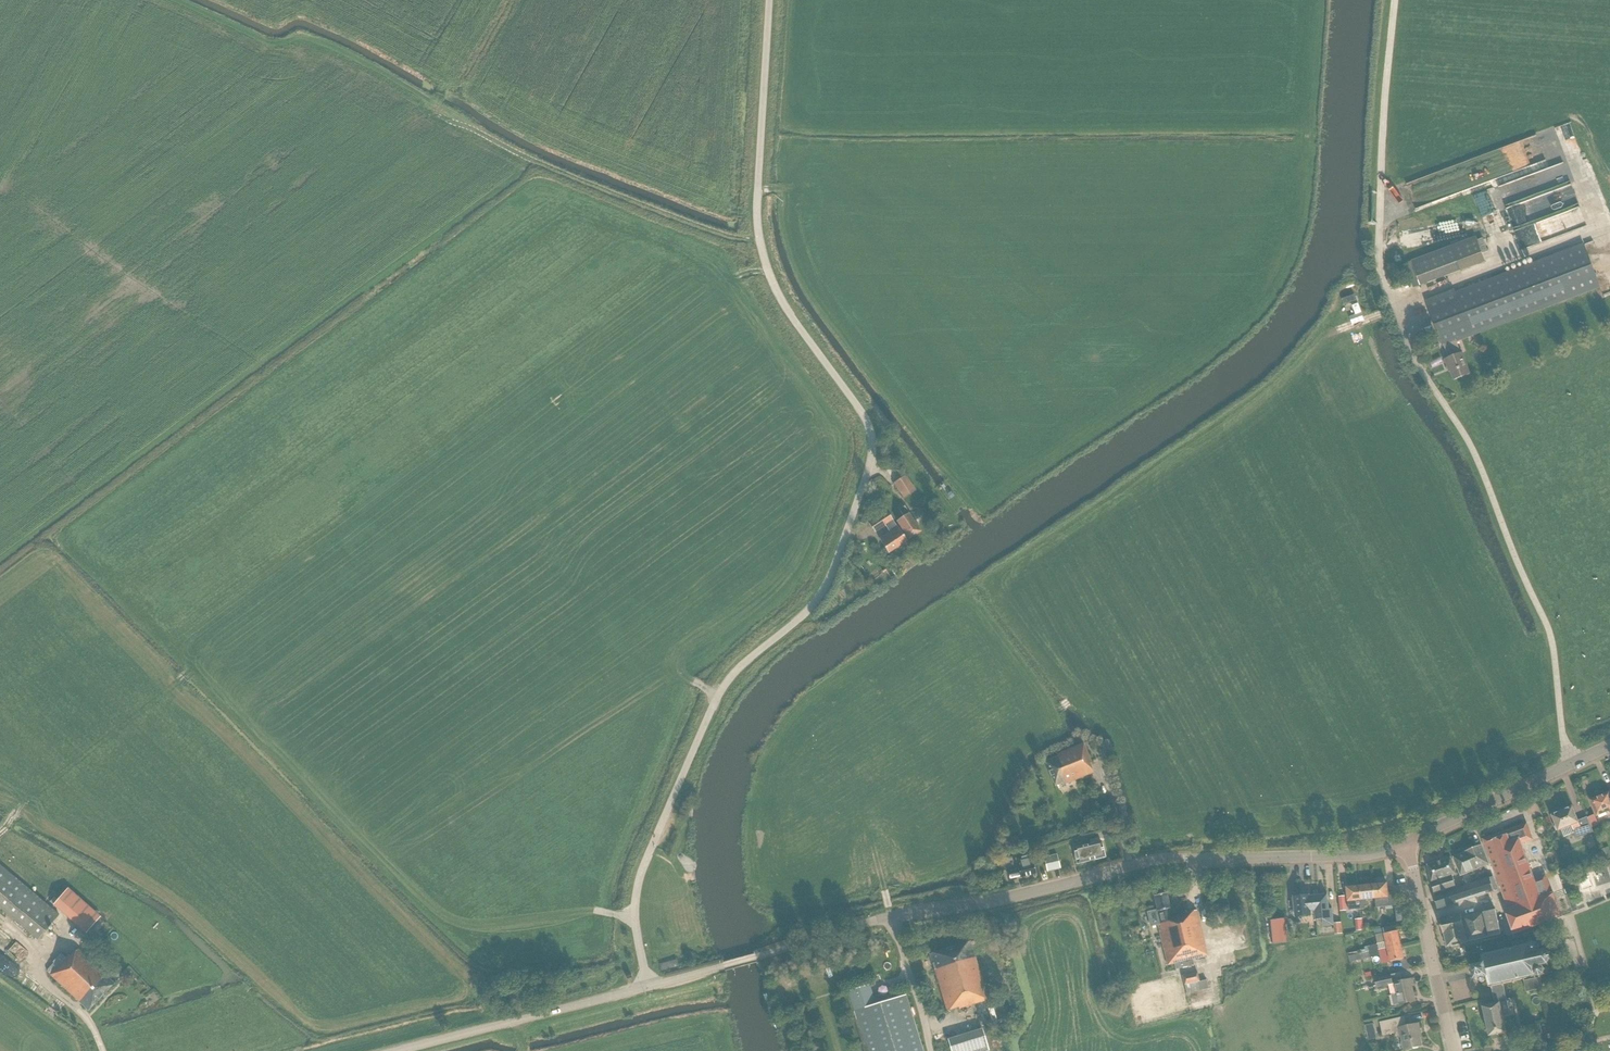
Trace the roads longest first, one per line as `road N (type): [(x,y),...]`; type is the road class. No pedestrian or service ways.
road 1 (unclassified): [(648,986),(634,907),(639,870),(714,698),(736,666),(821,592),(869,454),(866,421),(784,305),(760,245),(767,0)]
road 2 (unclassified): [(1572,764),(1552,639),(1475,451),(1422,374),(1386,294),(1378,226),(1394,0)]
road 3 (tertiary): [(648,986),(891,916),(971,906),(1139,865),(1368,854),(1406,842)]
road 4 (track): [(760,245),(541,164),(437,112)]
road 5 (tertiary): [(402,1050),(648,986)]
road 6 (unclassified): [(1453,1050),(1406,842)]
road 7 (tertiary): [(1406,842),(1572,764)]

